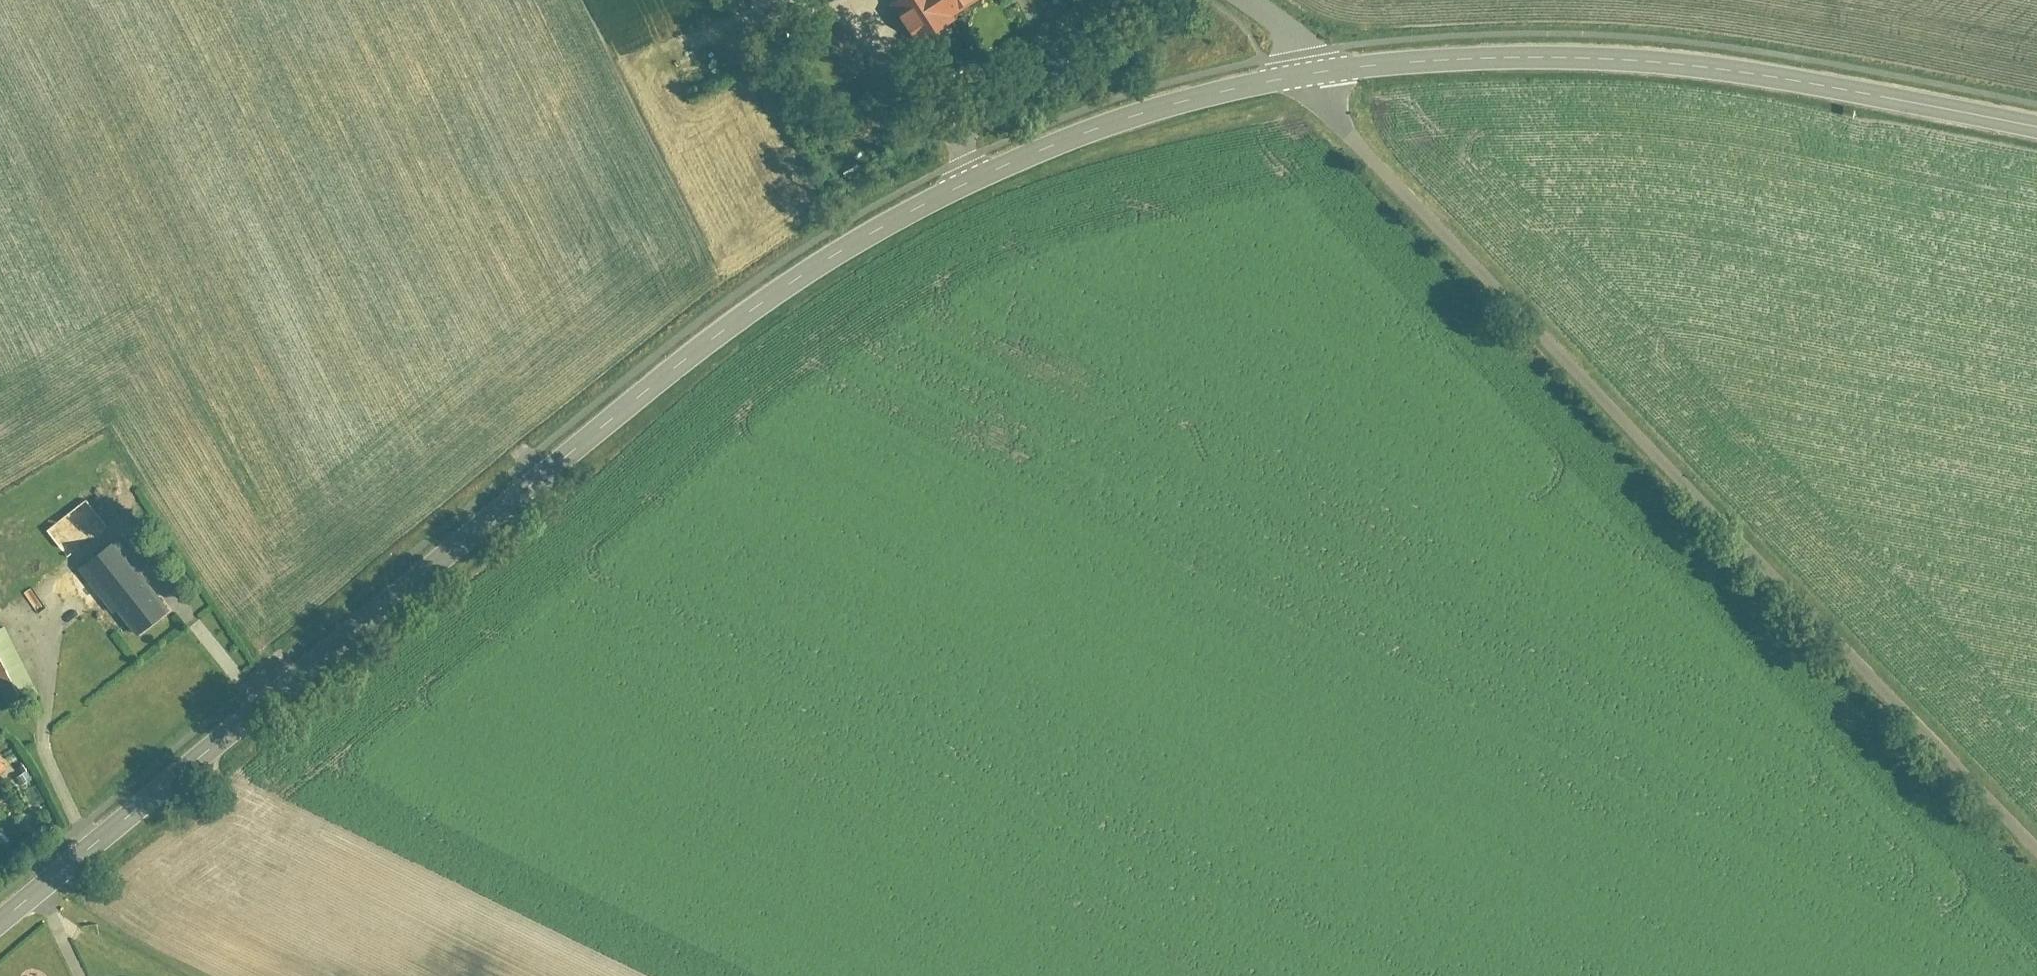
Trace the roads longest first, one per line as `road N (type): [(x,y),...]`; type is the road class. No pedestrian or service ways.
road 1 (tertiary): [(1313,74),(1222,93),(1043,150),(825,260),(728,327),(0,926)]
road 2 (residential): [(2036,850),(1365,155),(1313,74)]
road 3 (tertiary): [(2036,129),(1739,74),(1623,62),(1313,74)]

